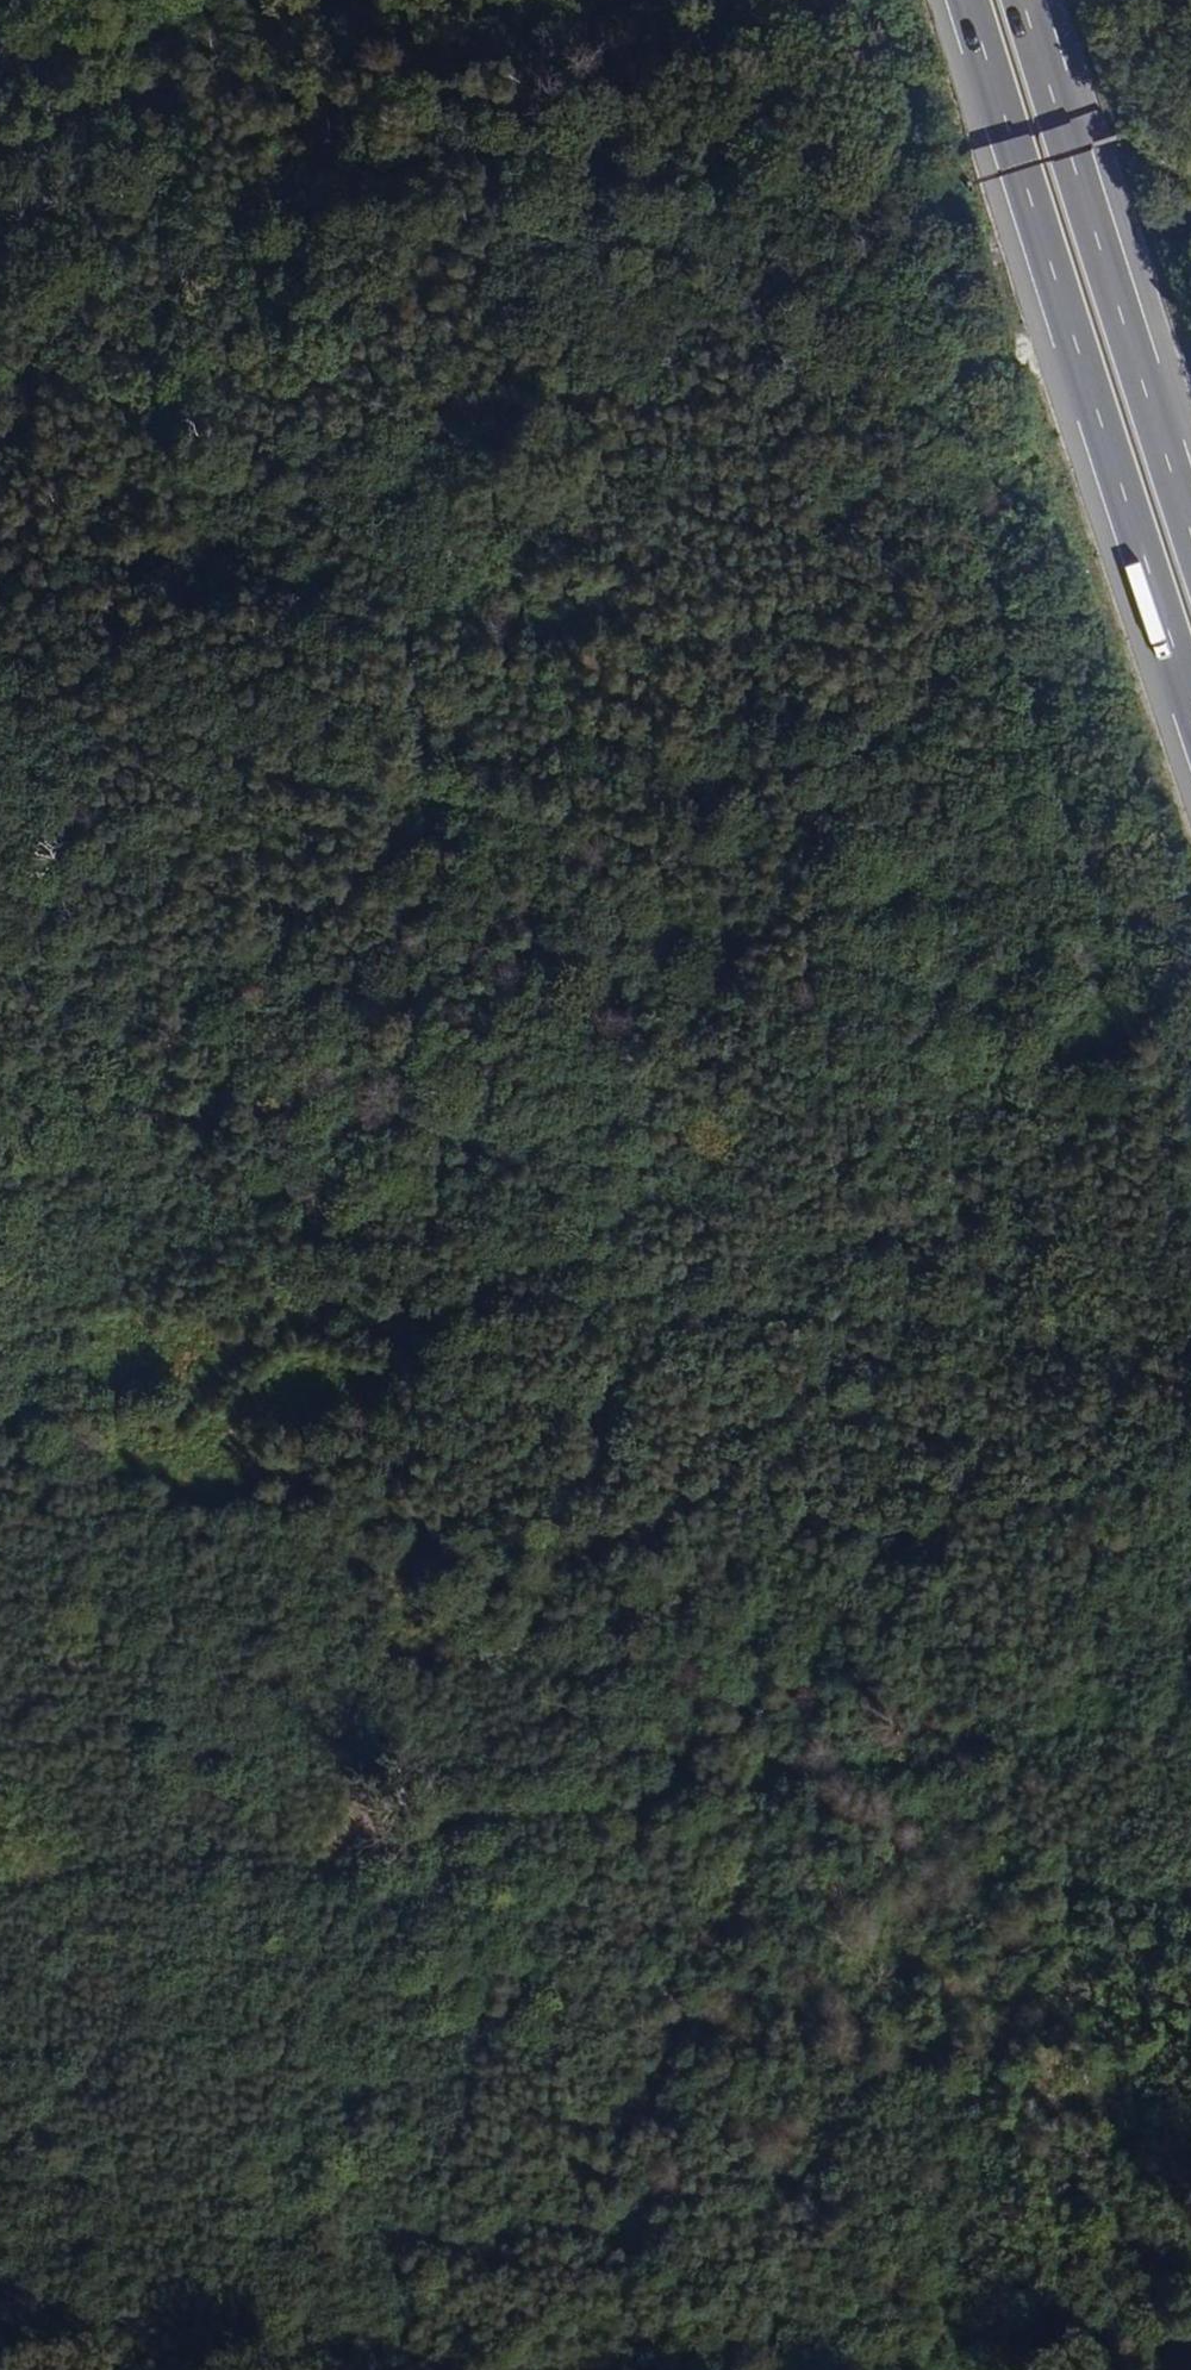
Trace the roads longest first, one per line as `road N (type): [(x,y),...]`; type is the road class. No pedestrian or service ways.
road 1 (track): [(0,1076),(166,1034),(405,852),(488,721),(532,572),(540,481),(513,461),(372,444),(254,484),(177,496),(85,537),(0,531)]
road 2 (motorway): [(970,0),(1190,698)]
road 3 (motorway): [(1190,534),(1024,0)]

